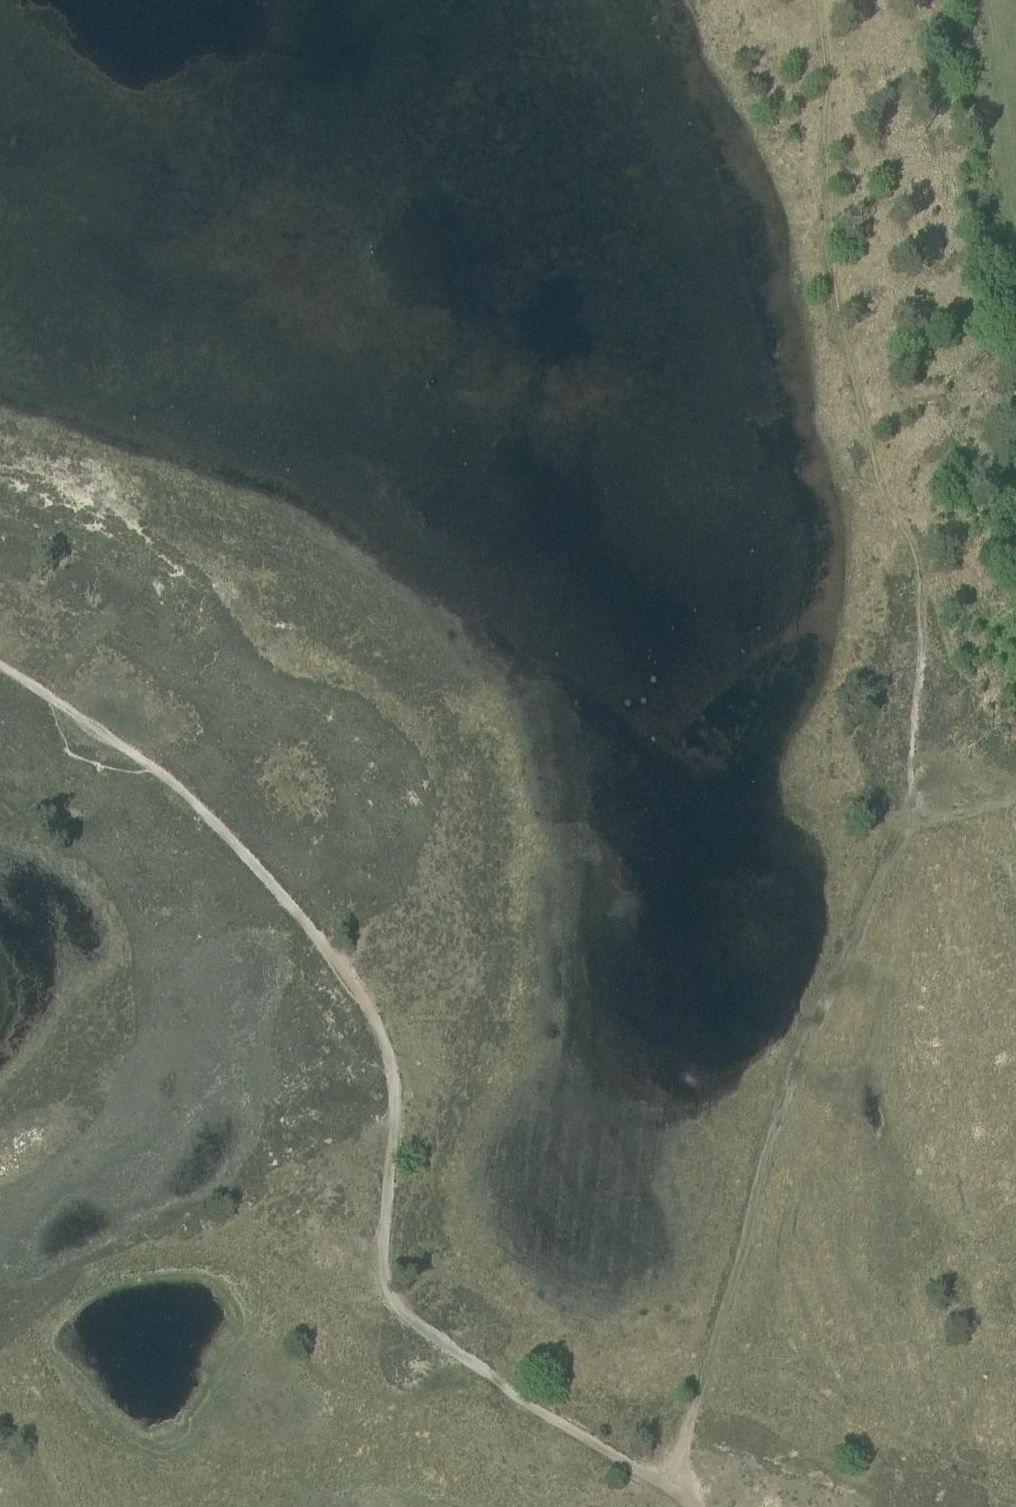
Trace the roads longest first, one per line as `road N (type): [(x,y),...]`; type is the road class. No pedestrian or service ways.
road 1 (track): [(694,1506),(396,1306),(382,1264),(392,1066),(362,998),(247,860),(121,747),(0,663)]
road 2 (track): [(667,1483),(745,1190),(778,1100),(911,853),(1015,845)]

